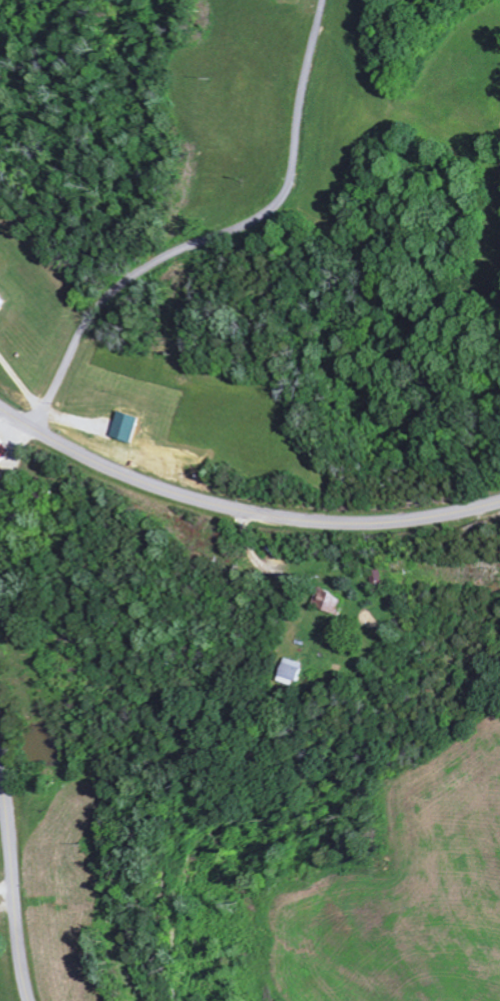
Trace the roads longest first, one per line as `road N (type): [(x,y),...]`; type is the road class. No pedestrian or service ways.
road 1 (residential): [(28,428),(92,319),(121,289),(253,225),(285,199),(324,0)]
road 2 (secondary): [(499,506),(387,526),(255,514),(176,496),(100,466),(0,409)]
road 3 (tertiary): [(32,1000),(0,772)]

